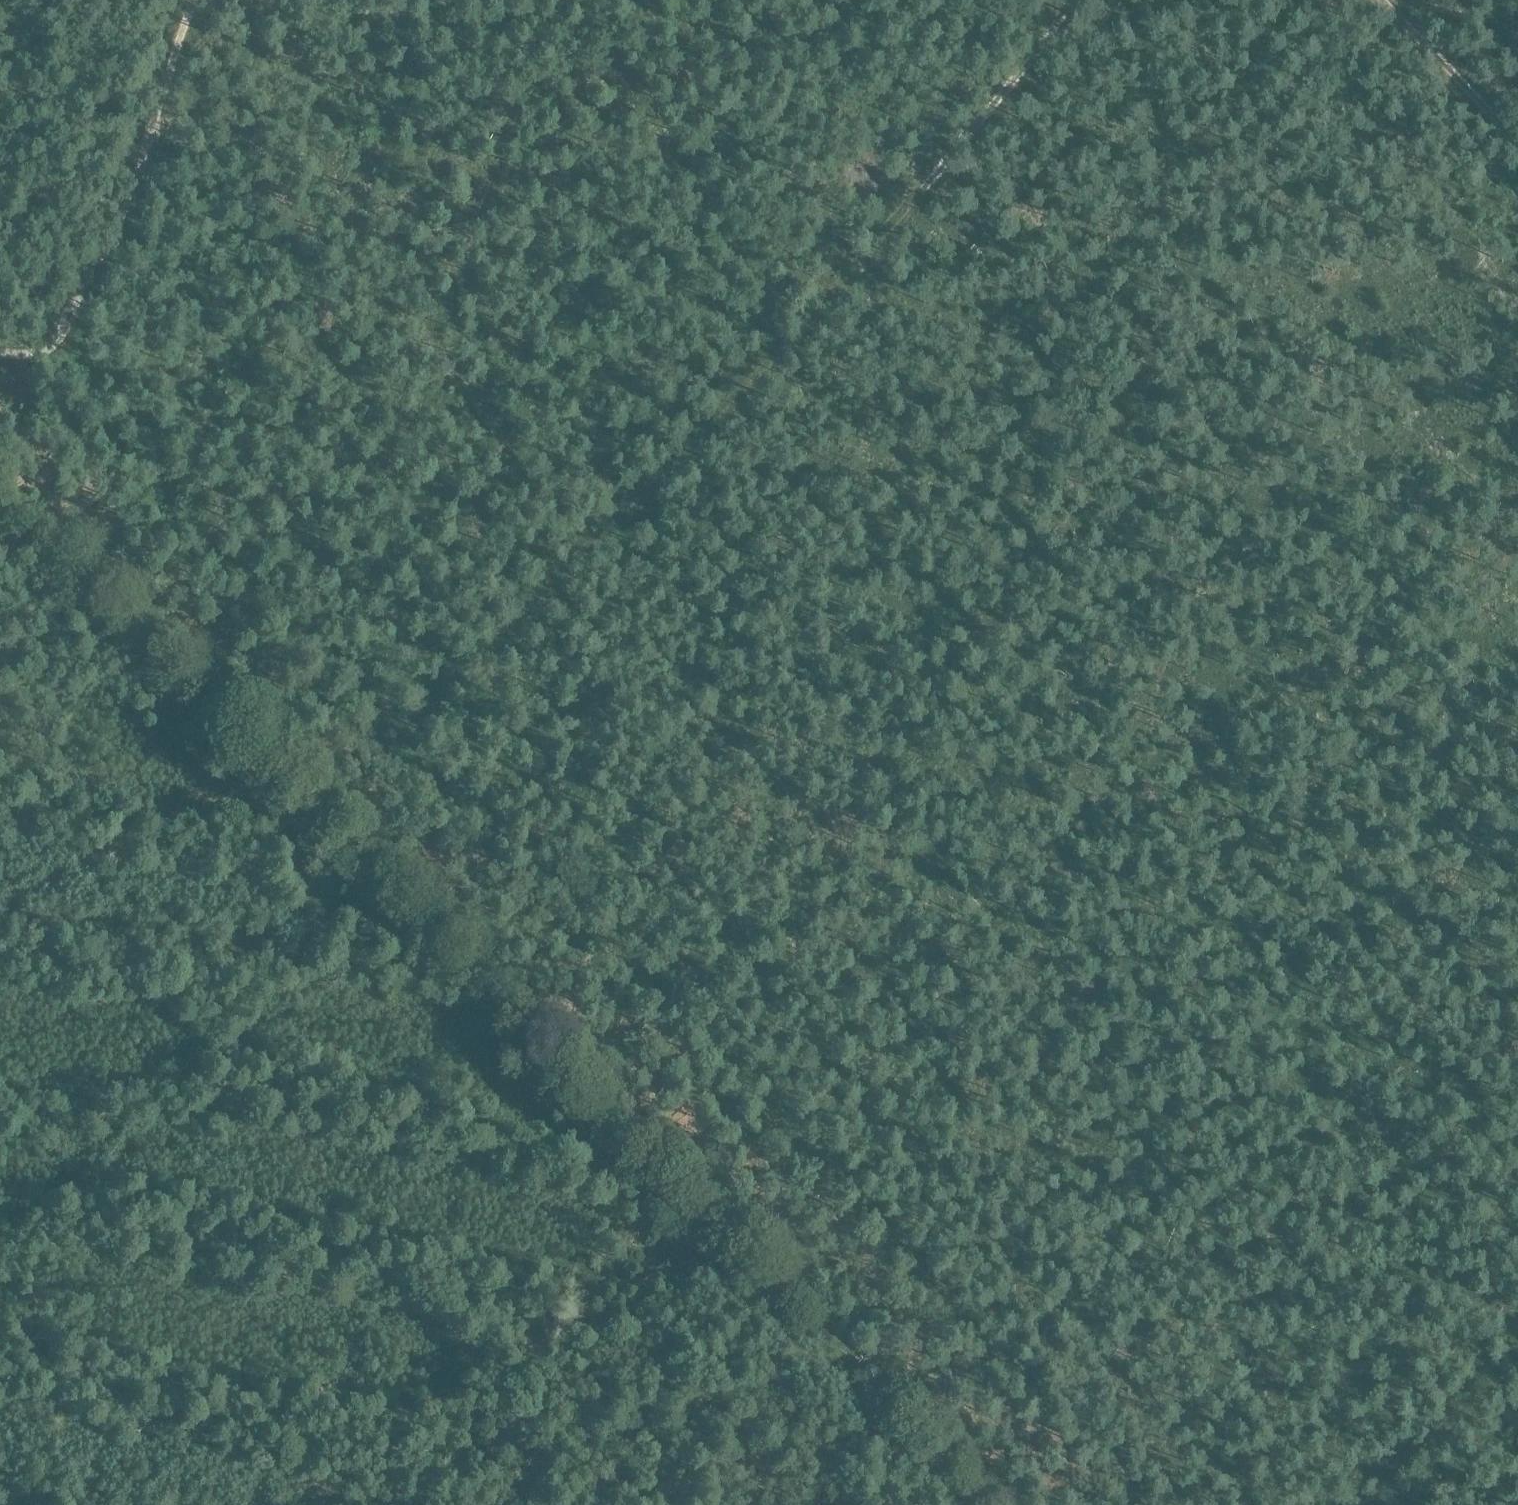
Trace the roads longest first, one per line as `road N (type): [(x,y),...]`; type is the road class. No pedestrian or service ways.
road 1 (track): [(1080,0),(821,308),(428,701),(409,731),(418,762),(986,1338),(1165,1504)]
road 2 (track): [(193,0),(128,207),(65,335),(34,354),(0,351)]
road 3 (track): [(1517,1367),(1423,1443),(1376,1504)]
road 4 (track): [(1517,142),(1382,0)]

